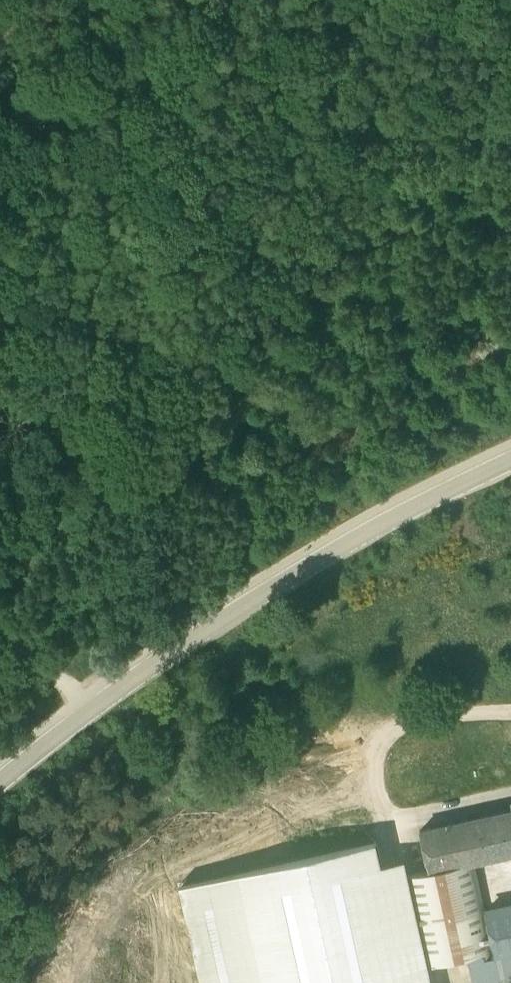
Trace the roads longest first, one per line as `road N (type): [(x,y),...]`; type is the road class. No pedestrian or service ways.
road 1 (tertiary): [(0,780),(185,643),(359,532),(510,458)]
road 2 (track): [(0,625),(87,713)]

